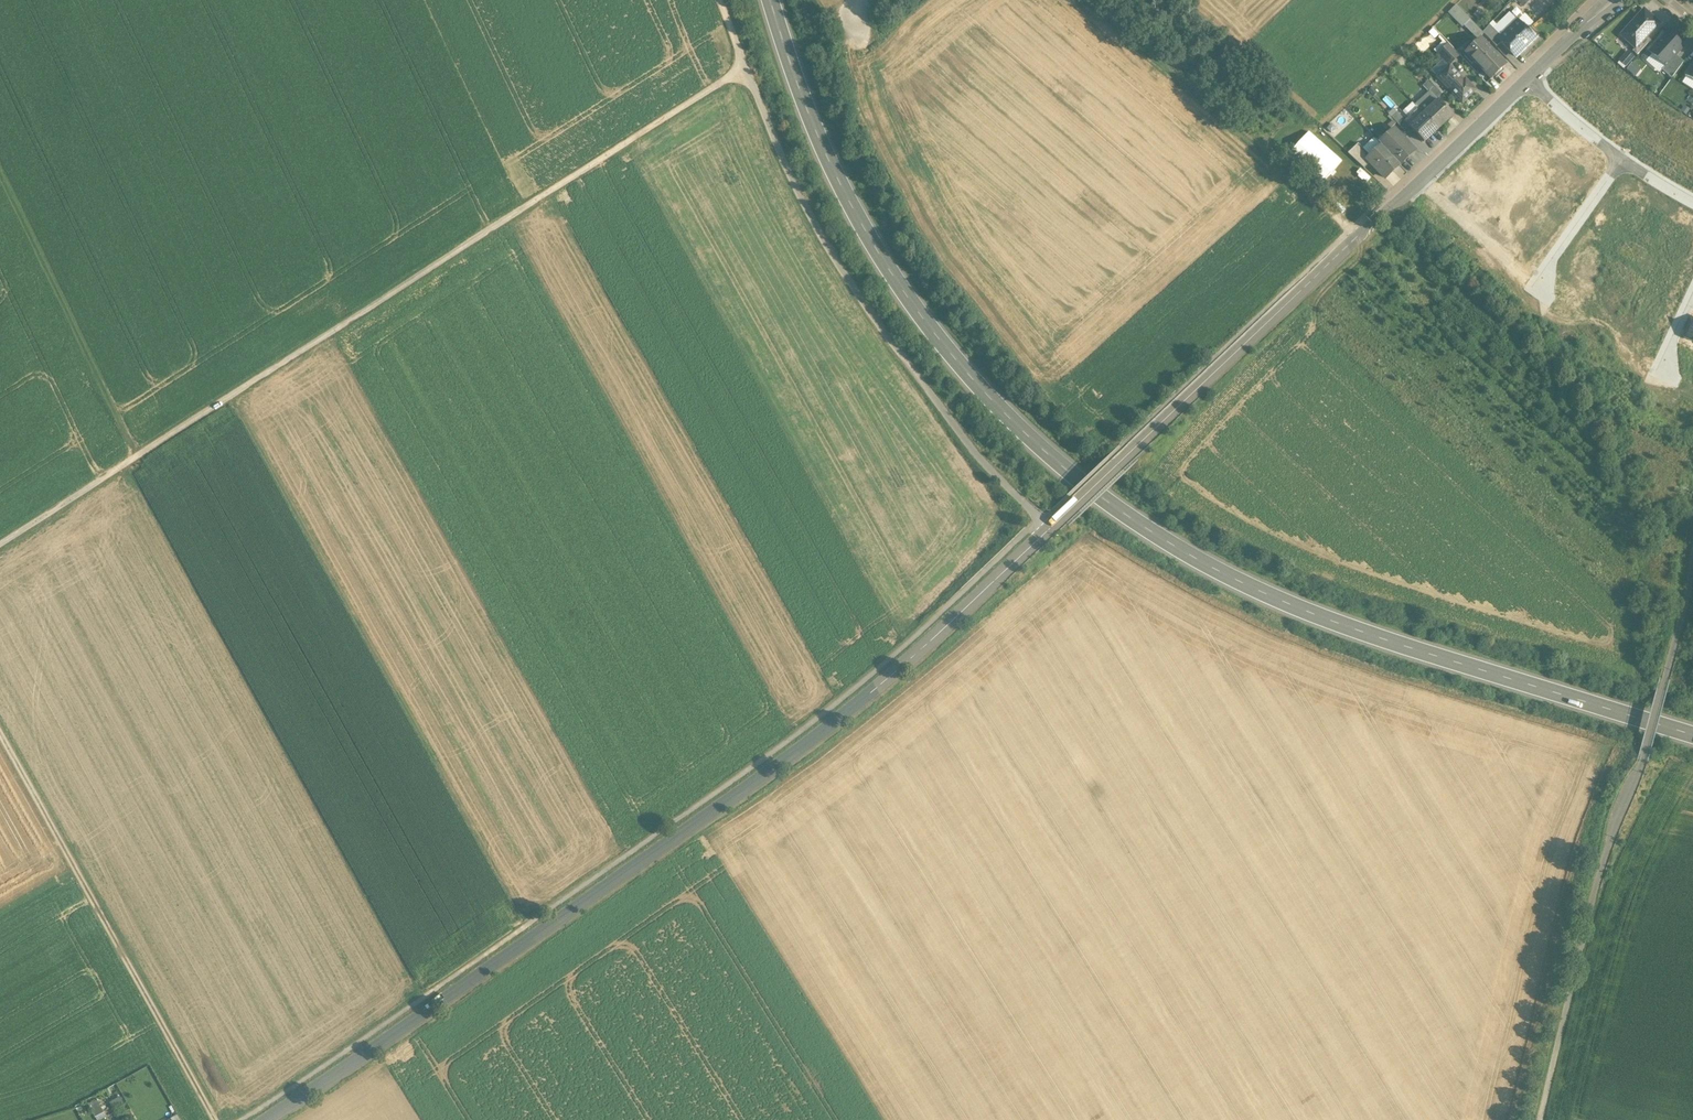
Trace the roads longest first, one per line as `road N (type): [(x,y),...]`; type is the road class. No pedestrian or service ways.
road 1 (unclassified): [(1529,80),(932,640),(823,732),(265,1119)]
road 2 (primary): [(769,0),(829,163),(880,258),(973,381),(1077,478),(1181,551),(1323,619),(1692,736)]
road 3 (track): [(0,547),(744,68)]
road 4 (track): [(1539,1119),(1597,882),(1641,761),(1692,561)]
road 5 (track): [(744,68),(846,280),(969,450),(1048,531)]
road 6 (track): [(213,1119),(0,738)]
road 7 (track): [(1356,239),(1089,0)]
road 8 (track): [(0,173),(136,459)]
road 9 (residential): [(1621,157),(1539,284)]
road 10 (residential): [(1529,80),(1621,157)]

